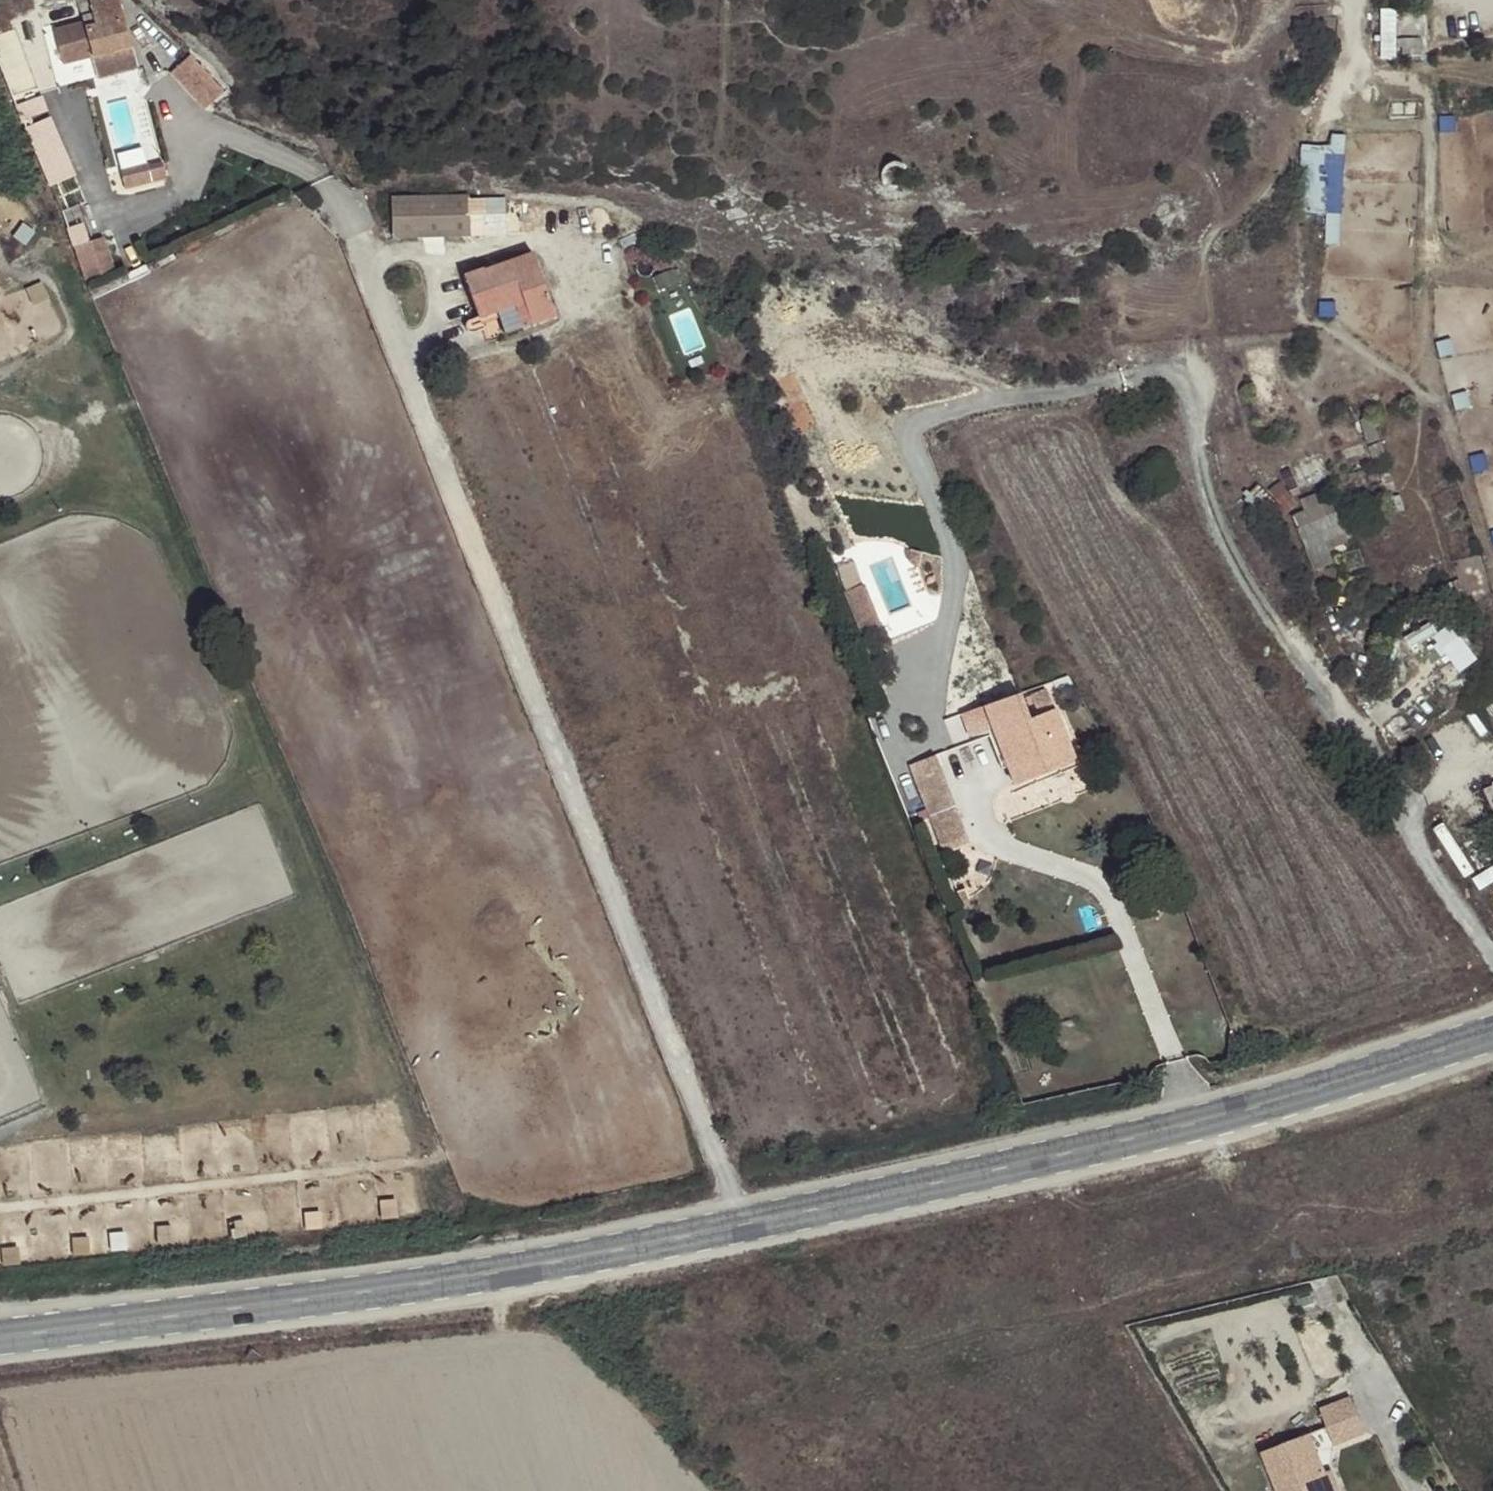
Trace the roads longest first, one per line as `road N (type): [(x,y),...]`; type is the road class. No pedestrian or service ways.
road 1 (unclassified): [(746,1224),(353,224),(328,190)]
road 2 (secondary): [(746,1224),(1194,1124),(1492,1035)]
road 3 (secondary): [(0,1339),(307,1301),(746,1224)]
road 4 (unclassified): [(1184,378),(1205,508),(1411,814),(1492,965)]
road 5 (track): [(1426,252),(1419,92),(1373,80),(1346,55),(1353,0)]

